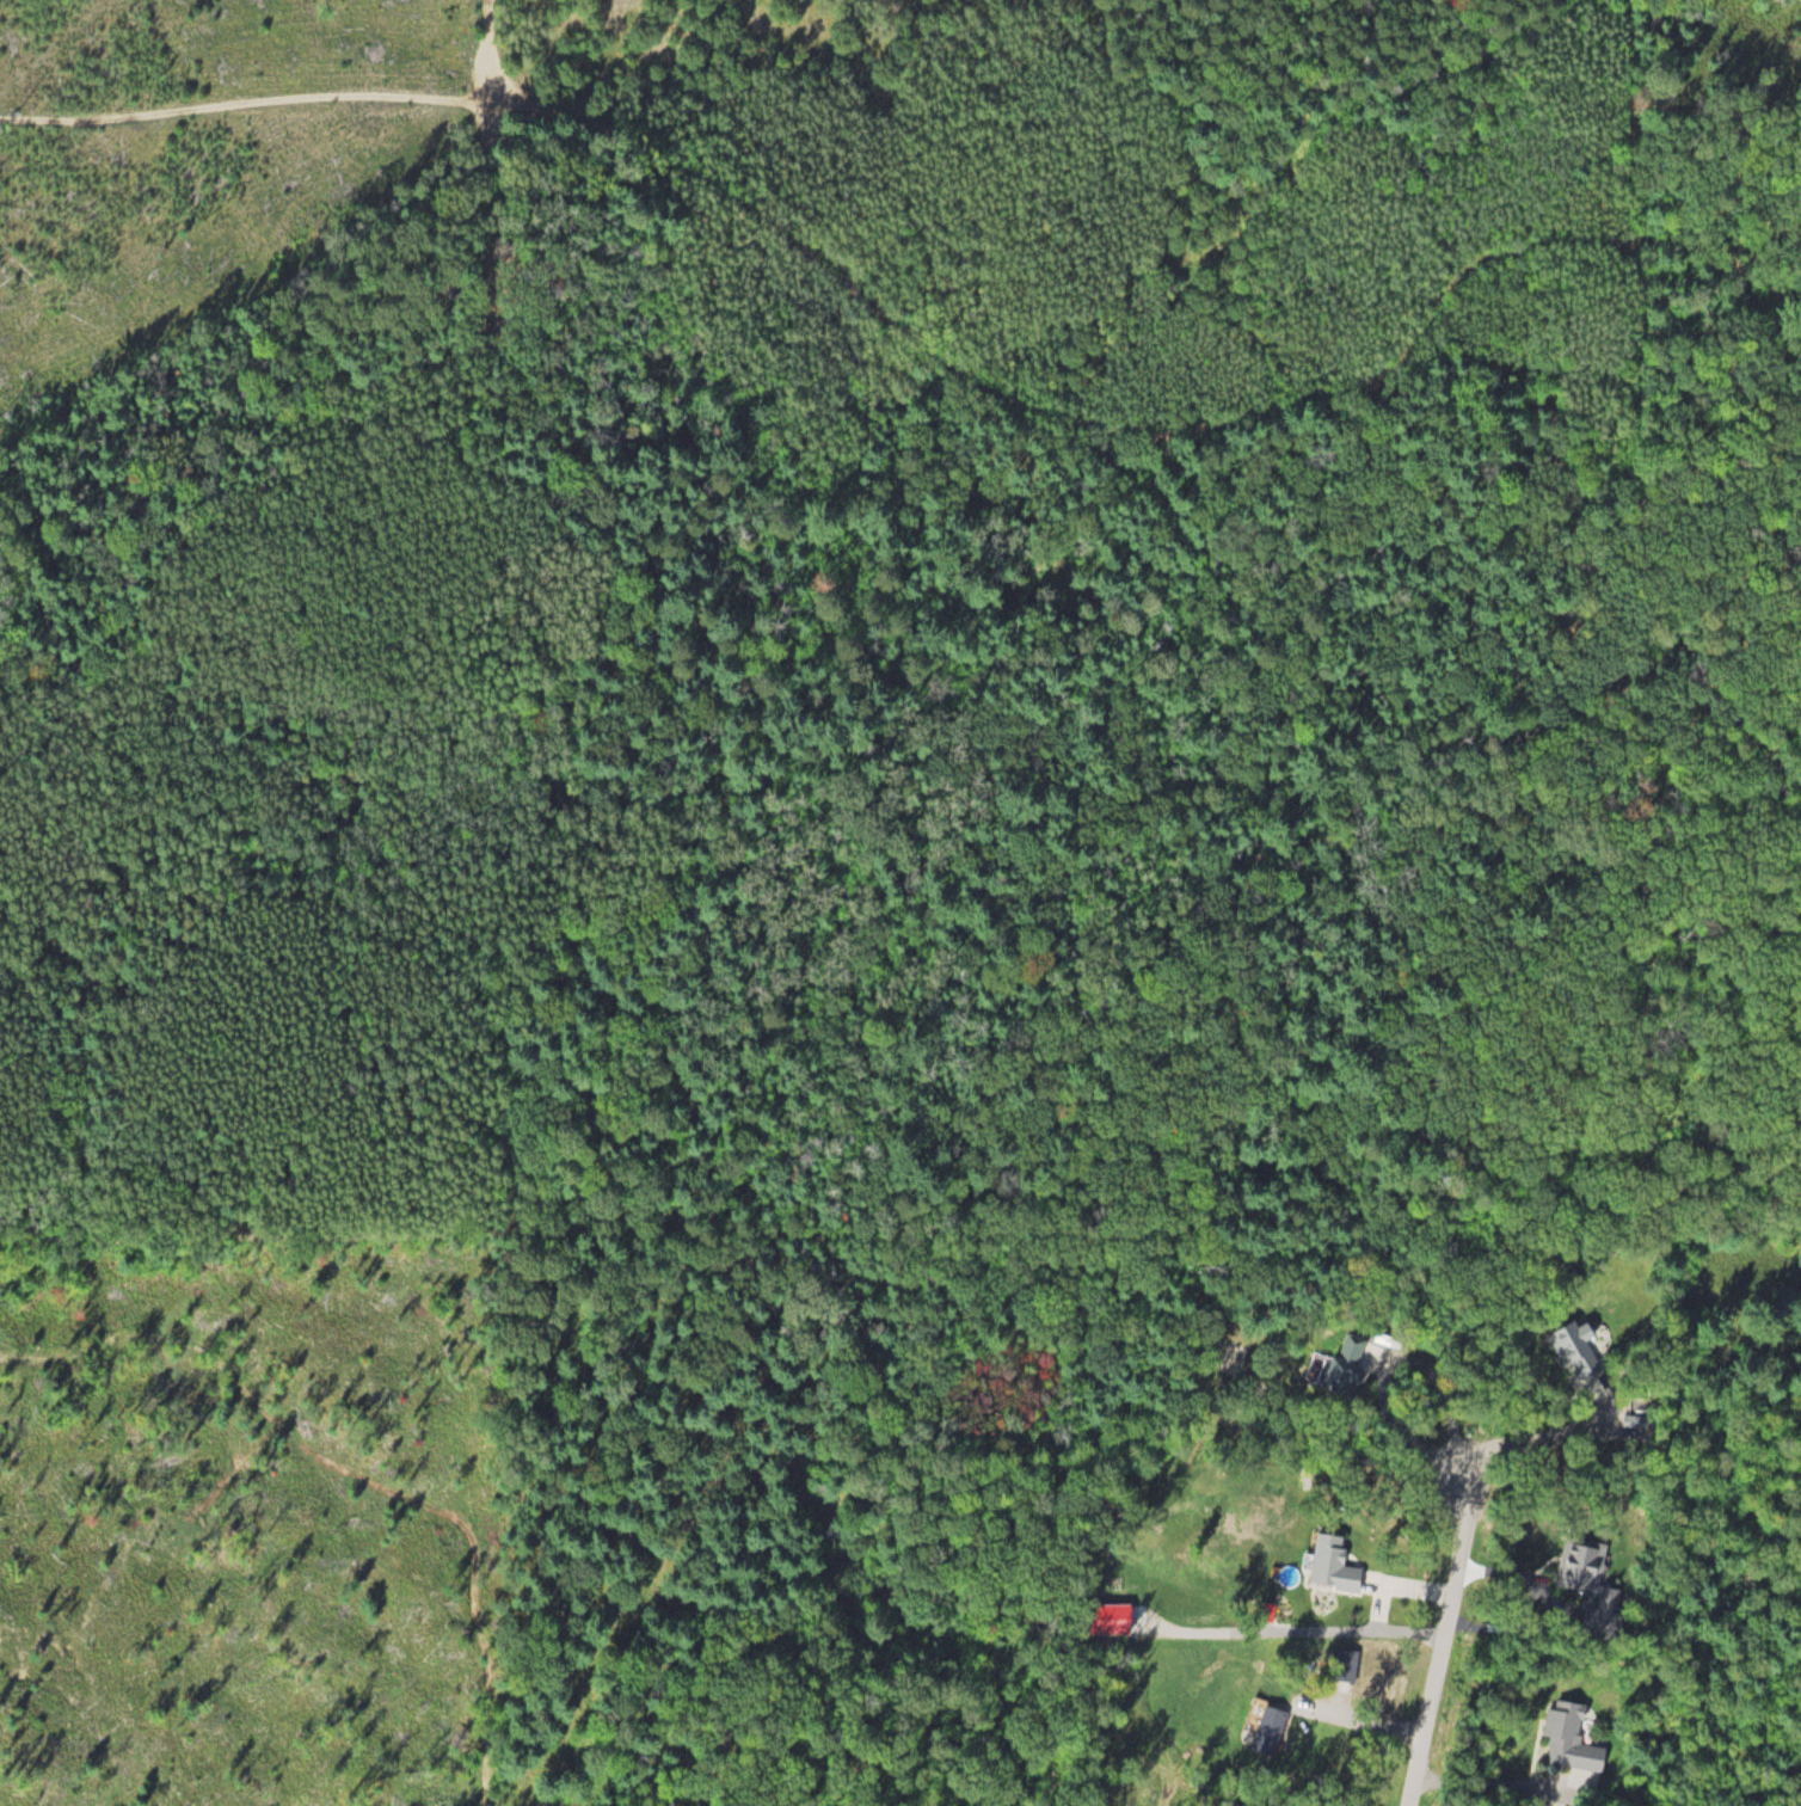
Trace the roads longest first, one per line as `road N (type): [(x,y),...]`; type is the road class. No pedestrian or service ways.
road 1 (track): [(1800,371),(1759,263),(1635,241),(1489,257),(1361,401),(1169,436),(996,393),(843,264),(634,127),(463,99),(301,90),(0,105)]
road 2 (residential): [(1410,1805),(1480,1449)]

